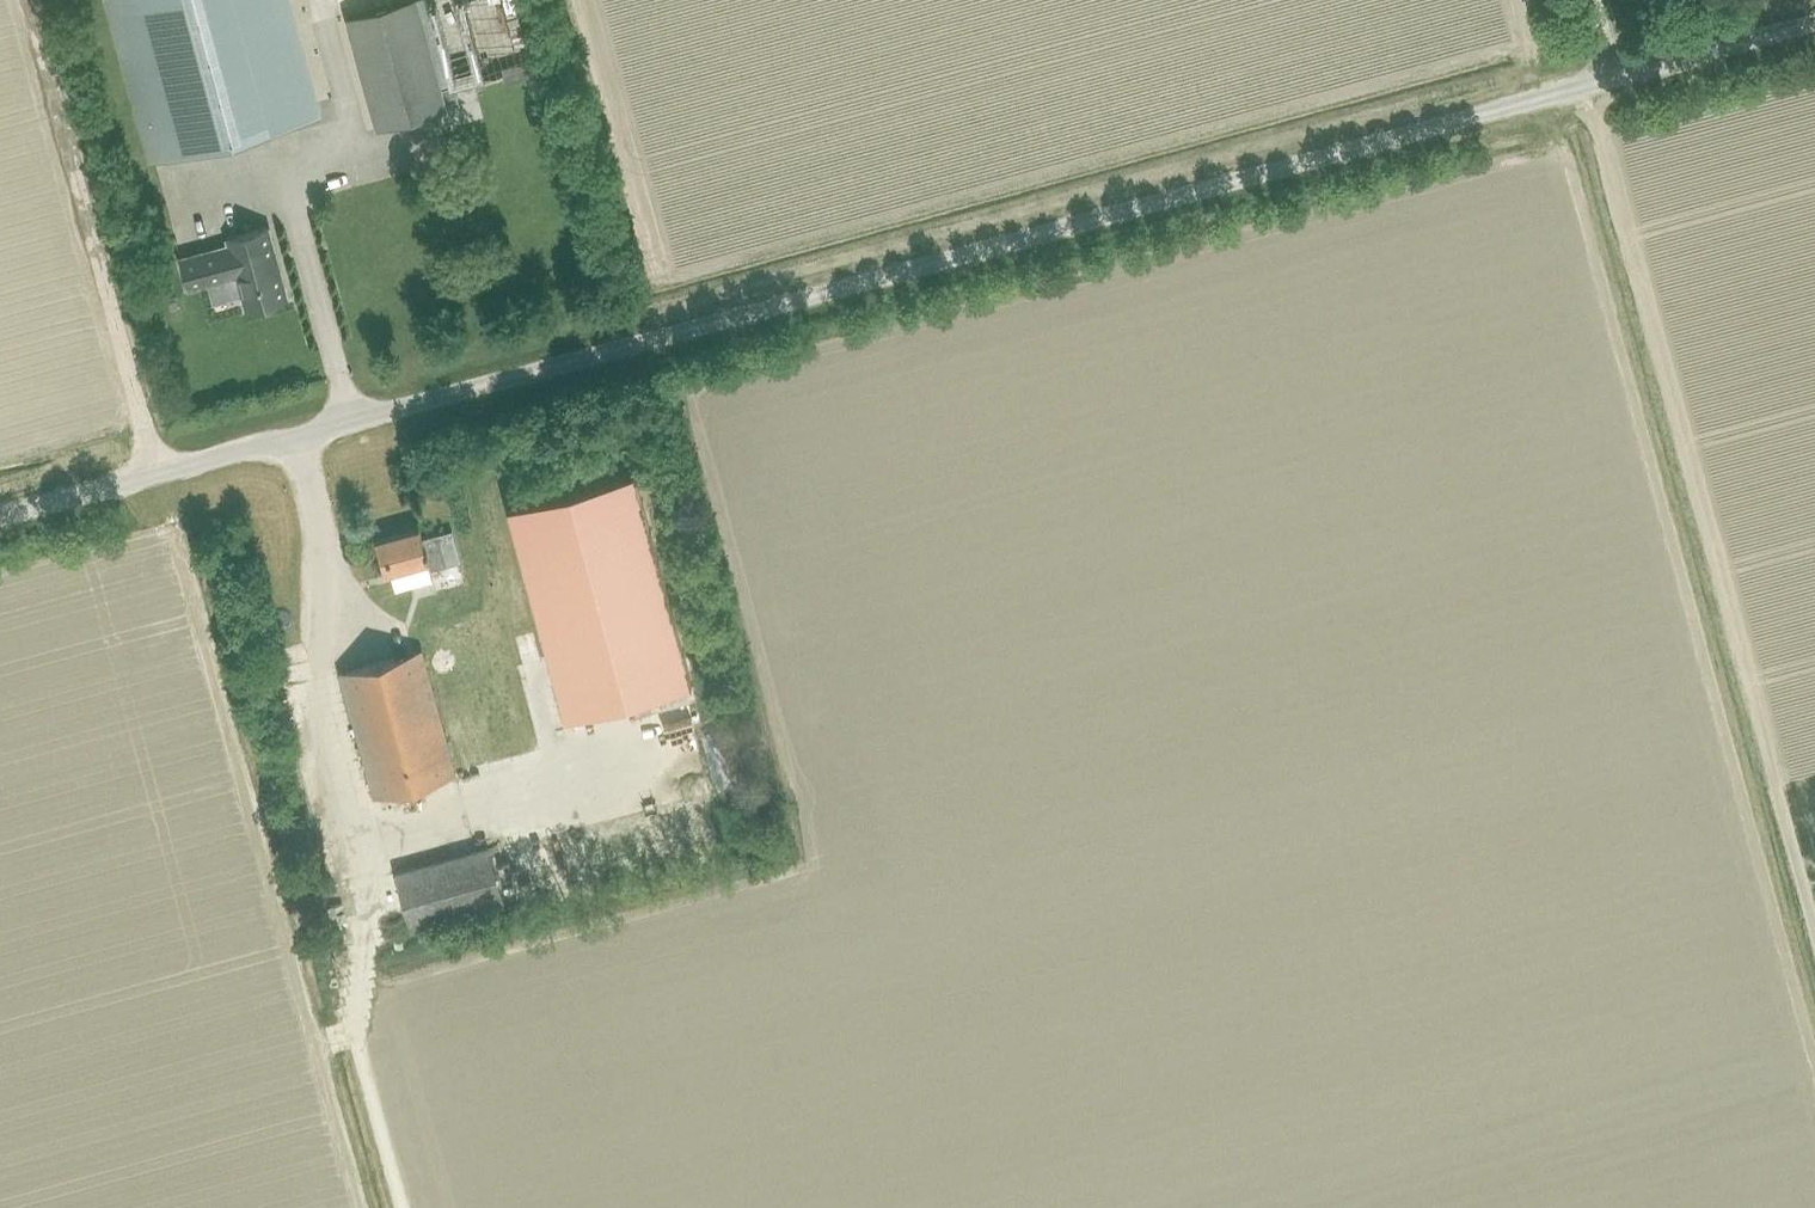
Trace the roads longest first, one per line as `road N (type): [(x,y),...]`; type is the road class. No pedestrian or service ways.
road 1 (unclassified): [(0,517),(1814,23)]

